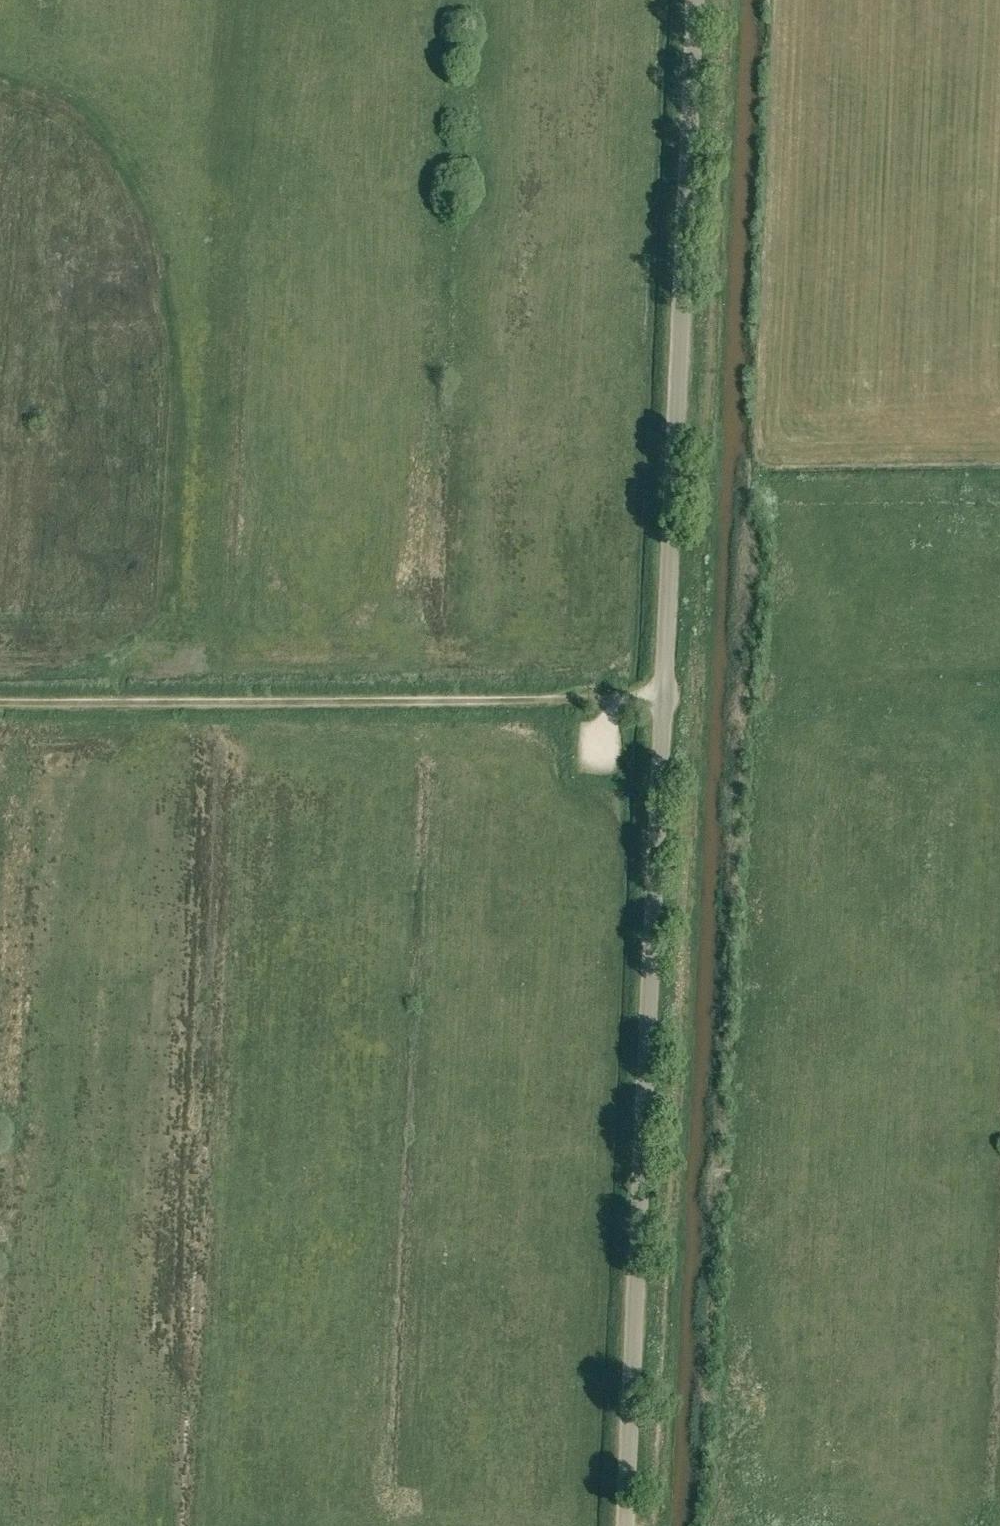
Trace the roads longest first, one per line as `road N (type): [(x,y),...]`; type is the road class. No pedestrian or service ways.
road 1 (unclassified): [(625,1525),(695,0)]
road 2 (track): [(664,701),(0,702)]

